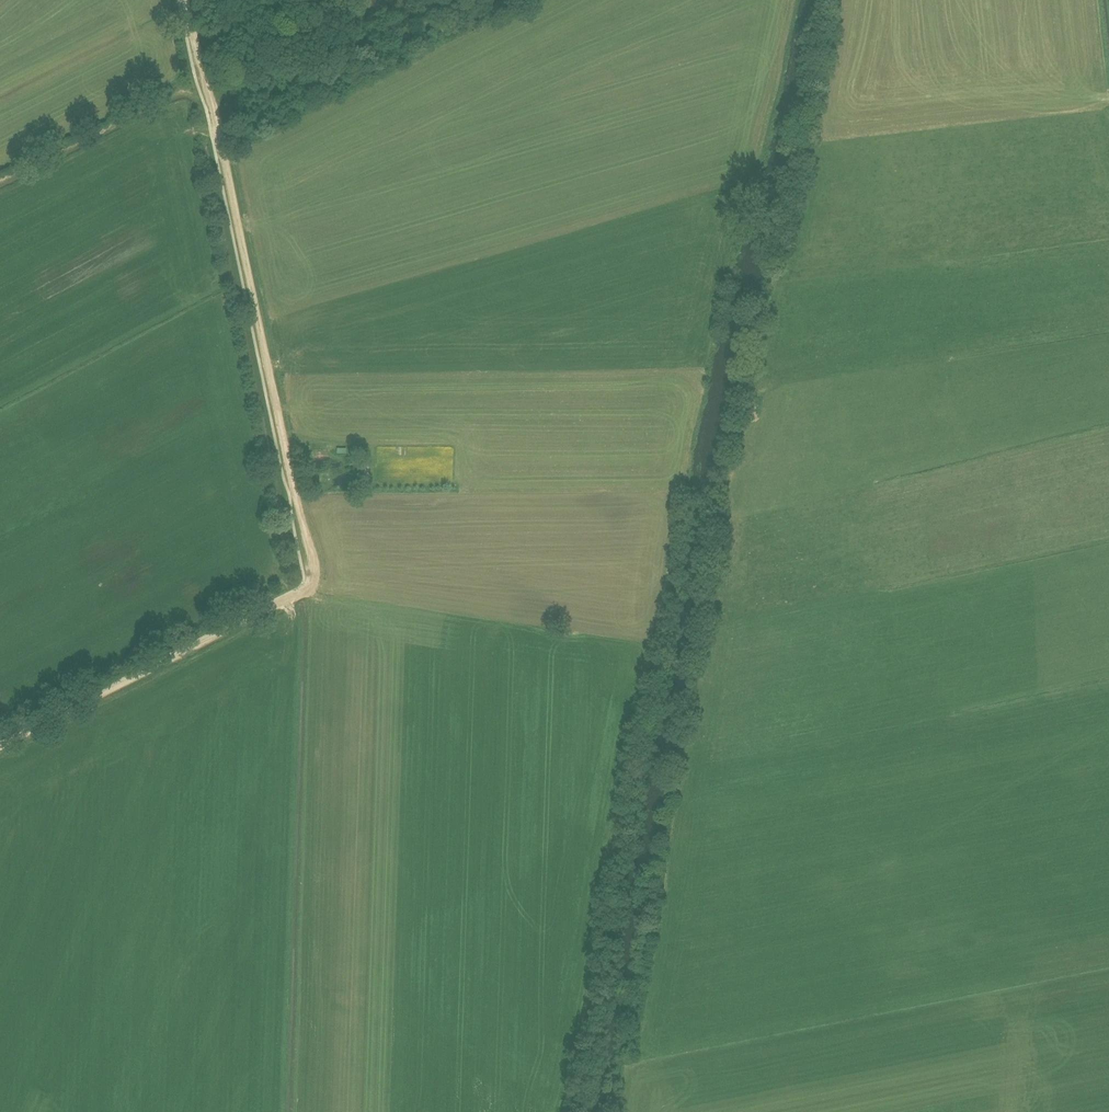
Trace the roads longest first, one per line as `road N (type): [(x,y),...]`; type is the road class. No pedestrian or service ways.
road 1 (track): [(0,751),(301,594),(310,578),(186,0)]

